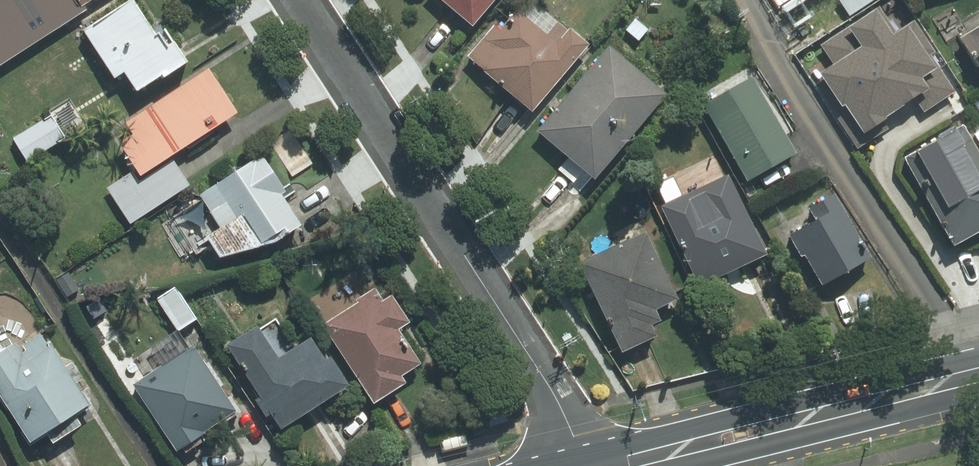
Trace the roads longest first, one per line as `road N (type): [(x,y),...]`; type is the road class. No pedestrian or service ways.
road 1 (residential): [(299,0),(556,396),(583,465)]
road 2 (tertiary): [(978,375),(617,465)]

